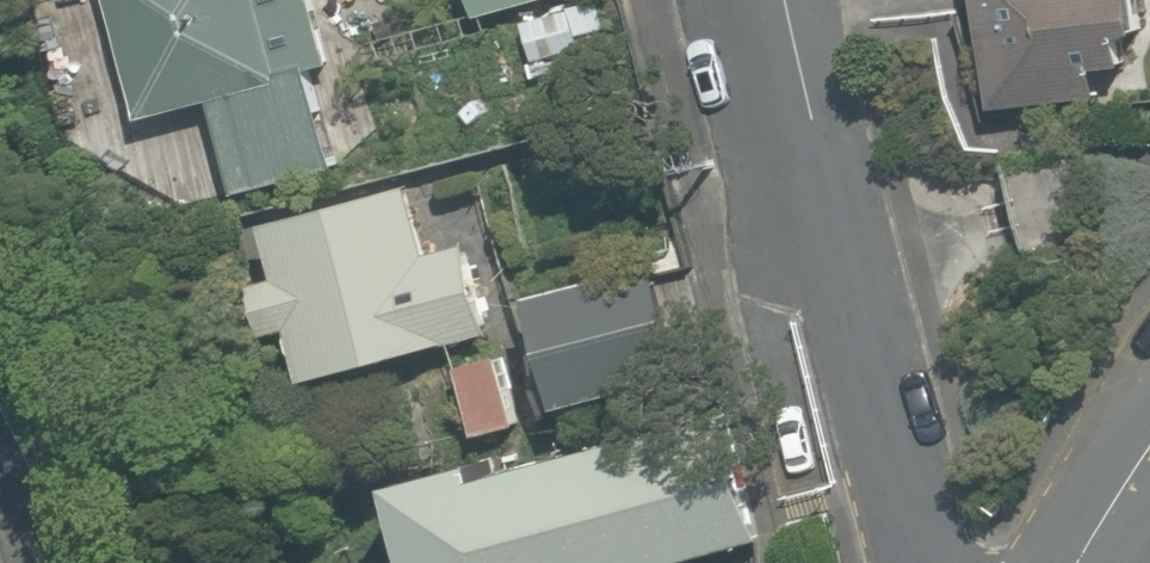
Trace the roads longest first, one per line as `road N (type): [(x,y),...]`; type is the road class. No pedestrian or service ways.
road 1 (residential): [(940,562),(808,181),(776,0)]
road 2 (tertiary): [(1083,562),(1149,460)]

